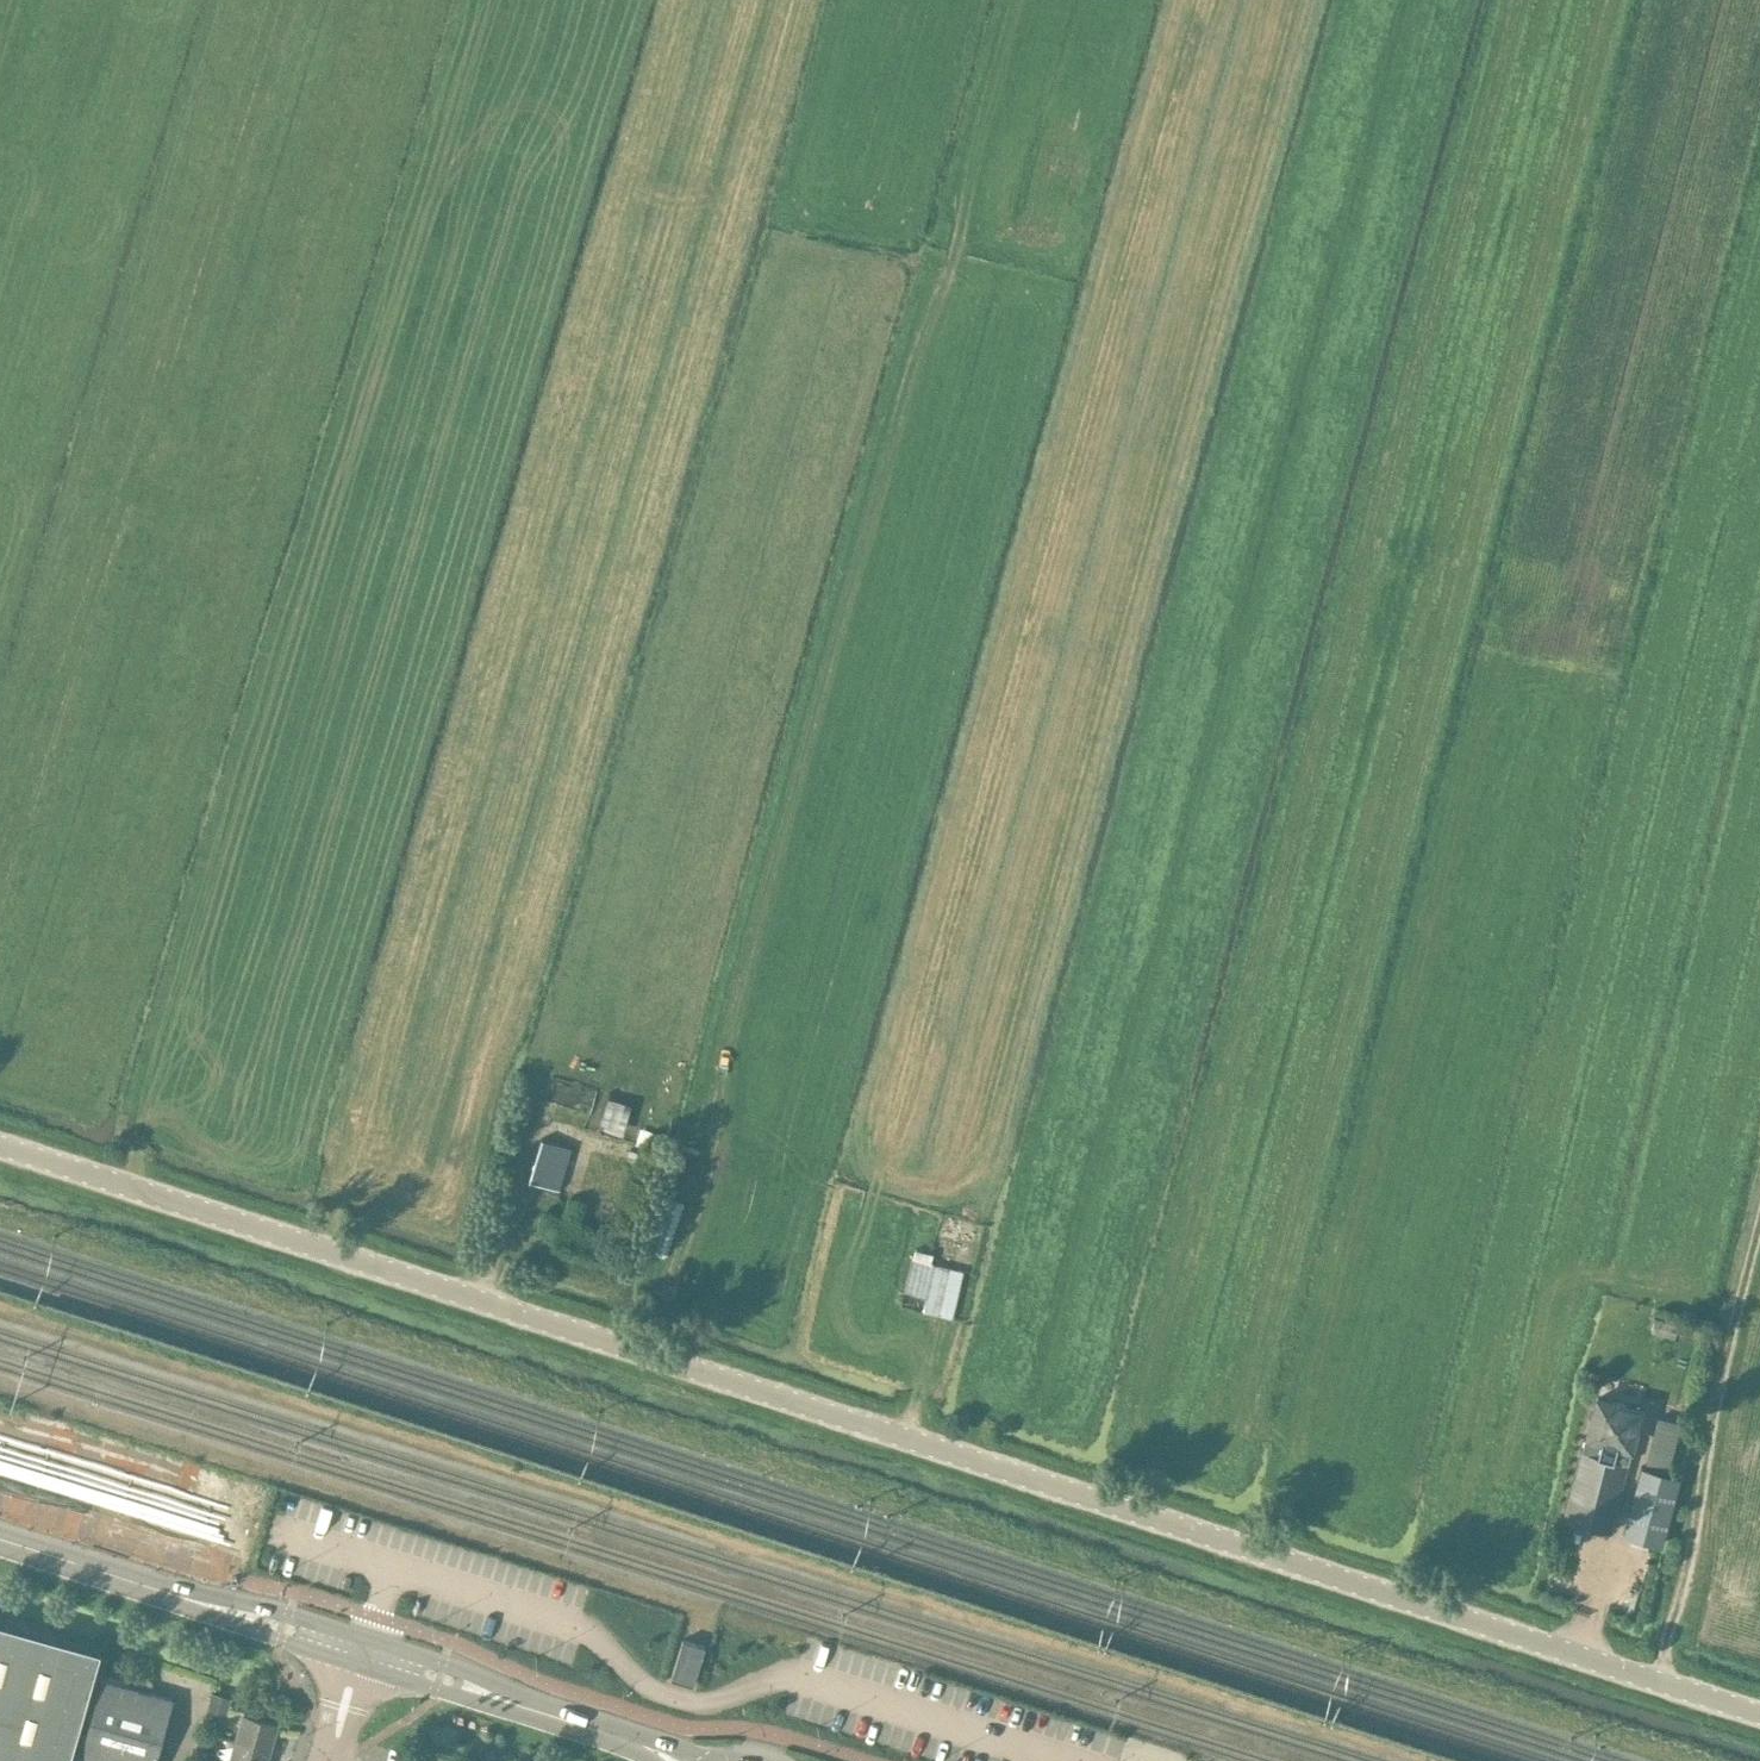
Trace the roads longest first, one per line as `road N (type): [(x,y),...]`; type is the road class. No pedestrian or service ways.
road 1 (tertiary): [(1759,1714),(0,1142)]
road 2 (secondary): [(360,1645),(0,1534)]
road 3 (secondary): [(671,1760),(360,1645)]
road 4 (unclassified): [(327,1760),(360,1645)]

